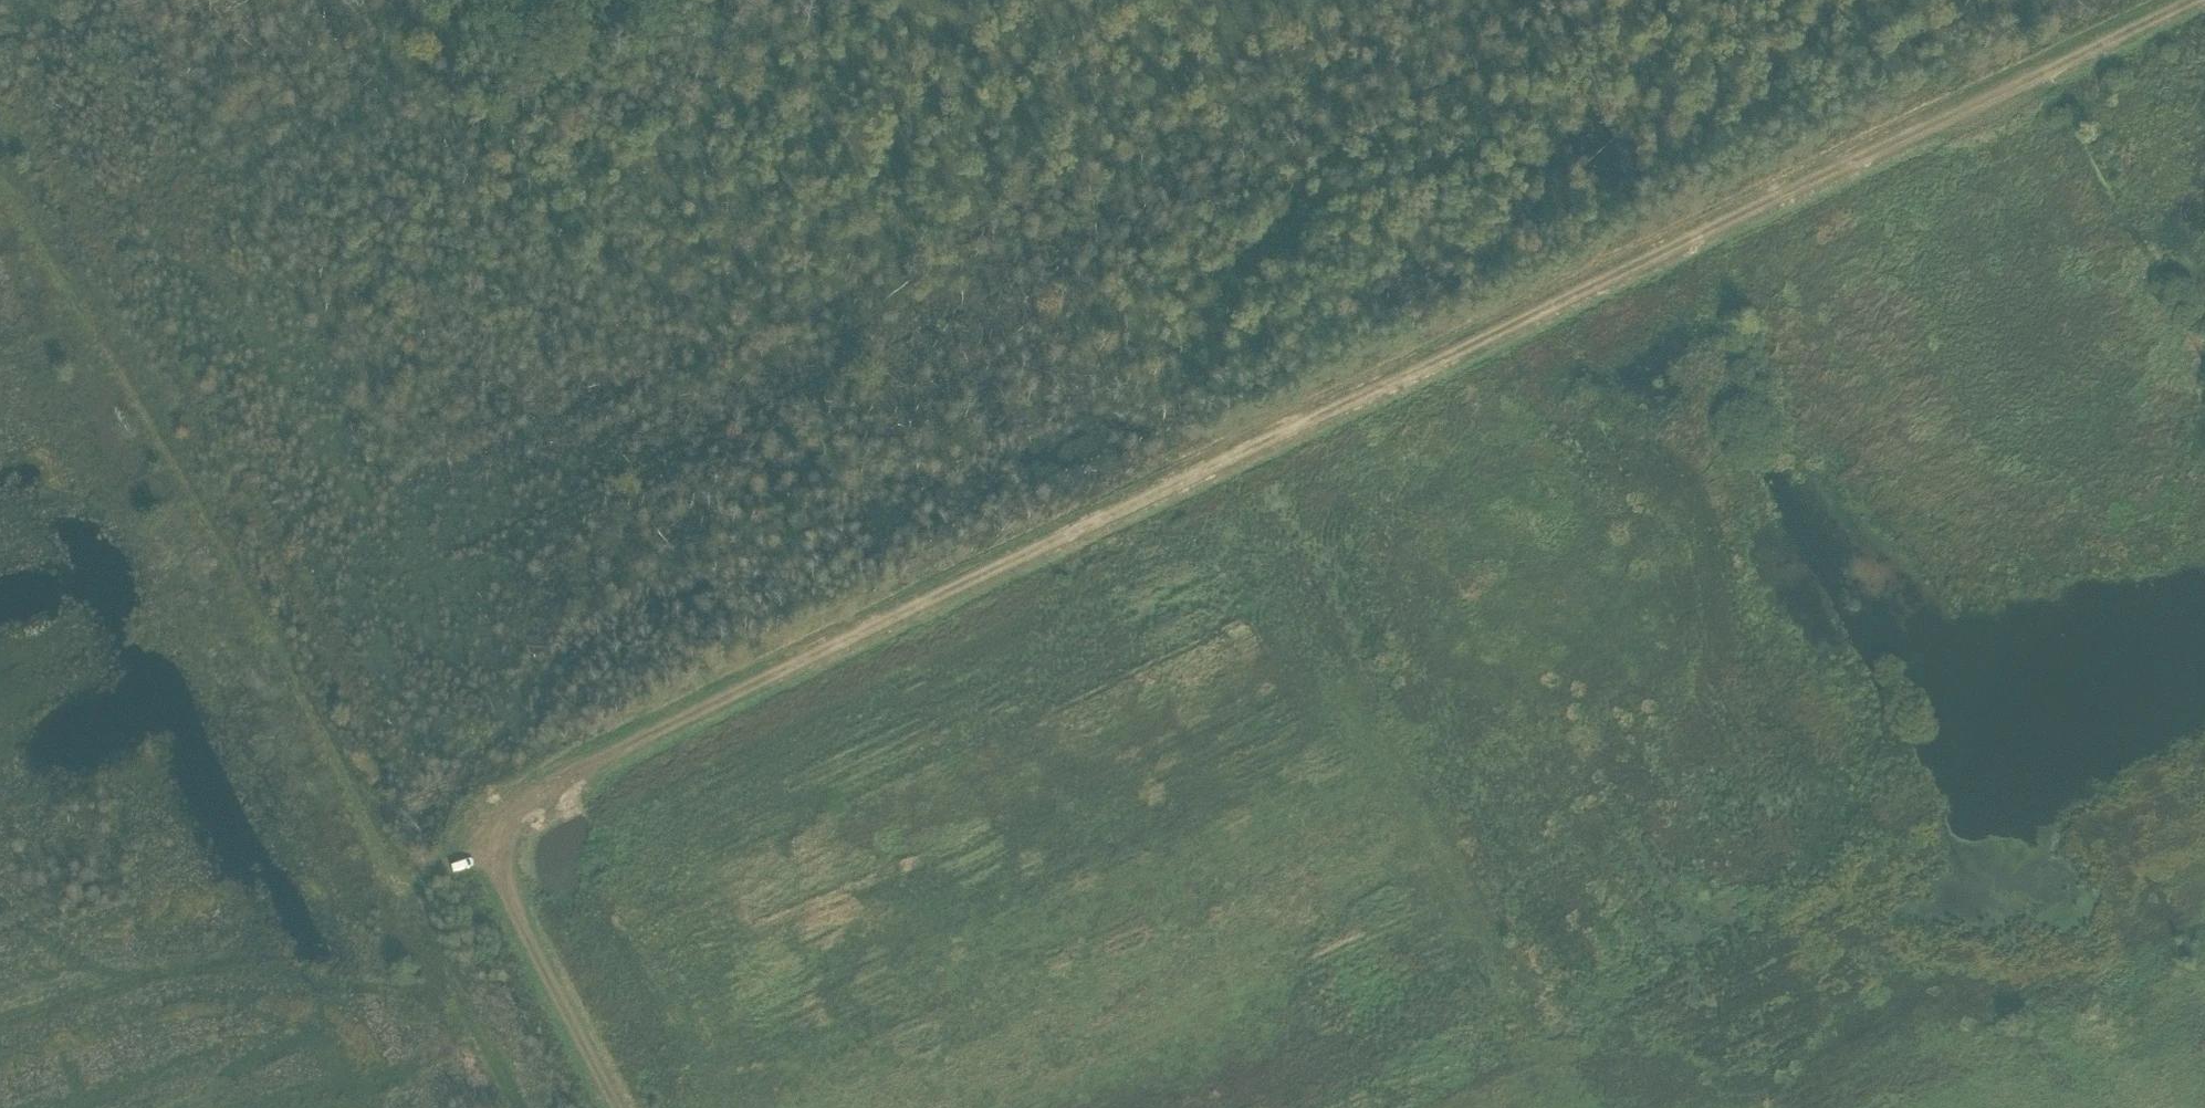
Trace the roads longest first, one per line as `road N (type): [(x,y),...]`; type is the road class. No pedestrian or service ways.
road 1 (track): [(613,1107),(484,876),(483,842),(506,818),(727,702),(2201,0)]

